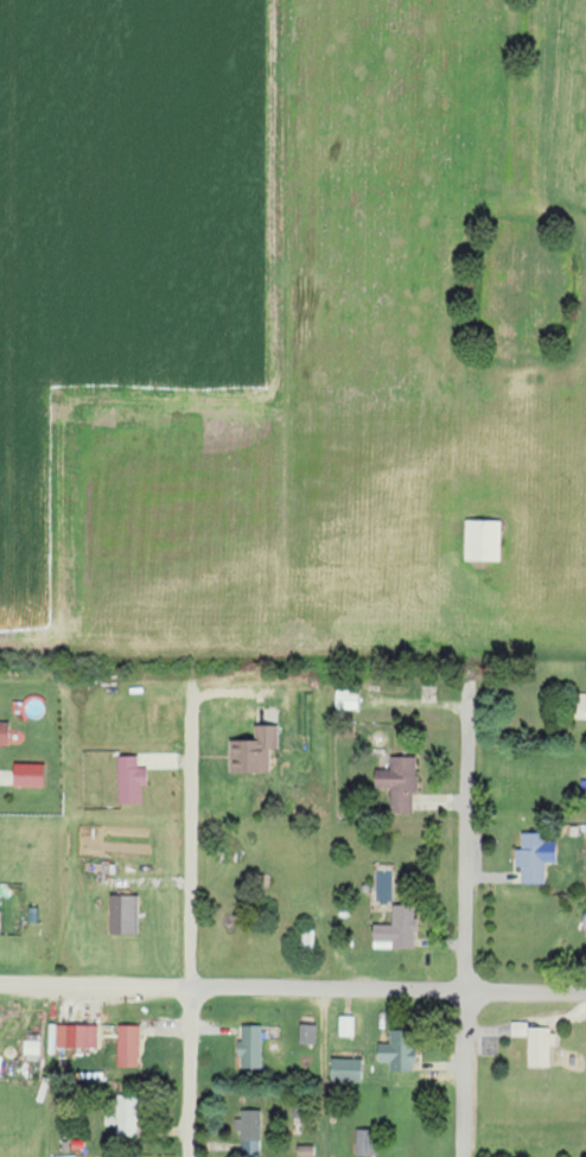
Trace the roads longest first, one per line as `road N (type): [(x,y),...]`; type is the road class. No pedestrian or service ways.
road 1 (residential): [(585,993),(0,978)]
road 2 (residential): [(465,1156),(471,706)]
road 3 (residential): [(192,681),(193,987)]
road 4 (residential): [(191,1156),(193,987)]

